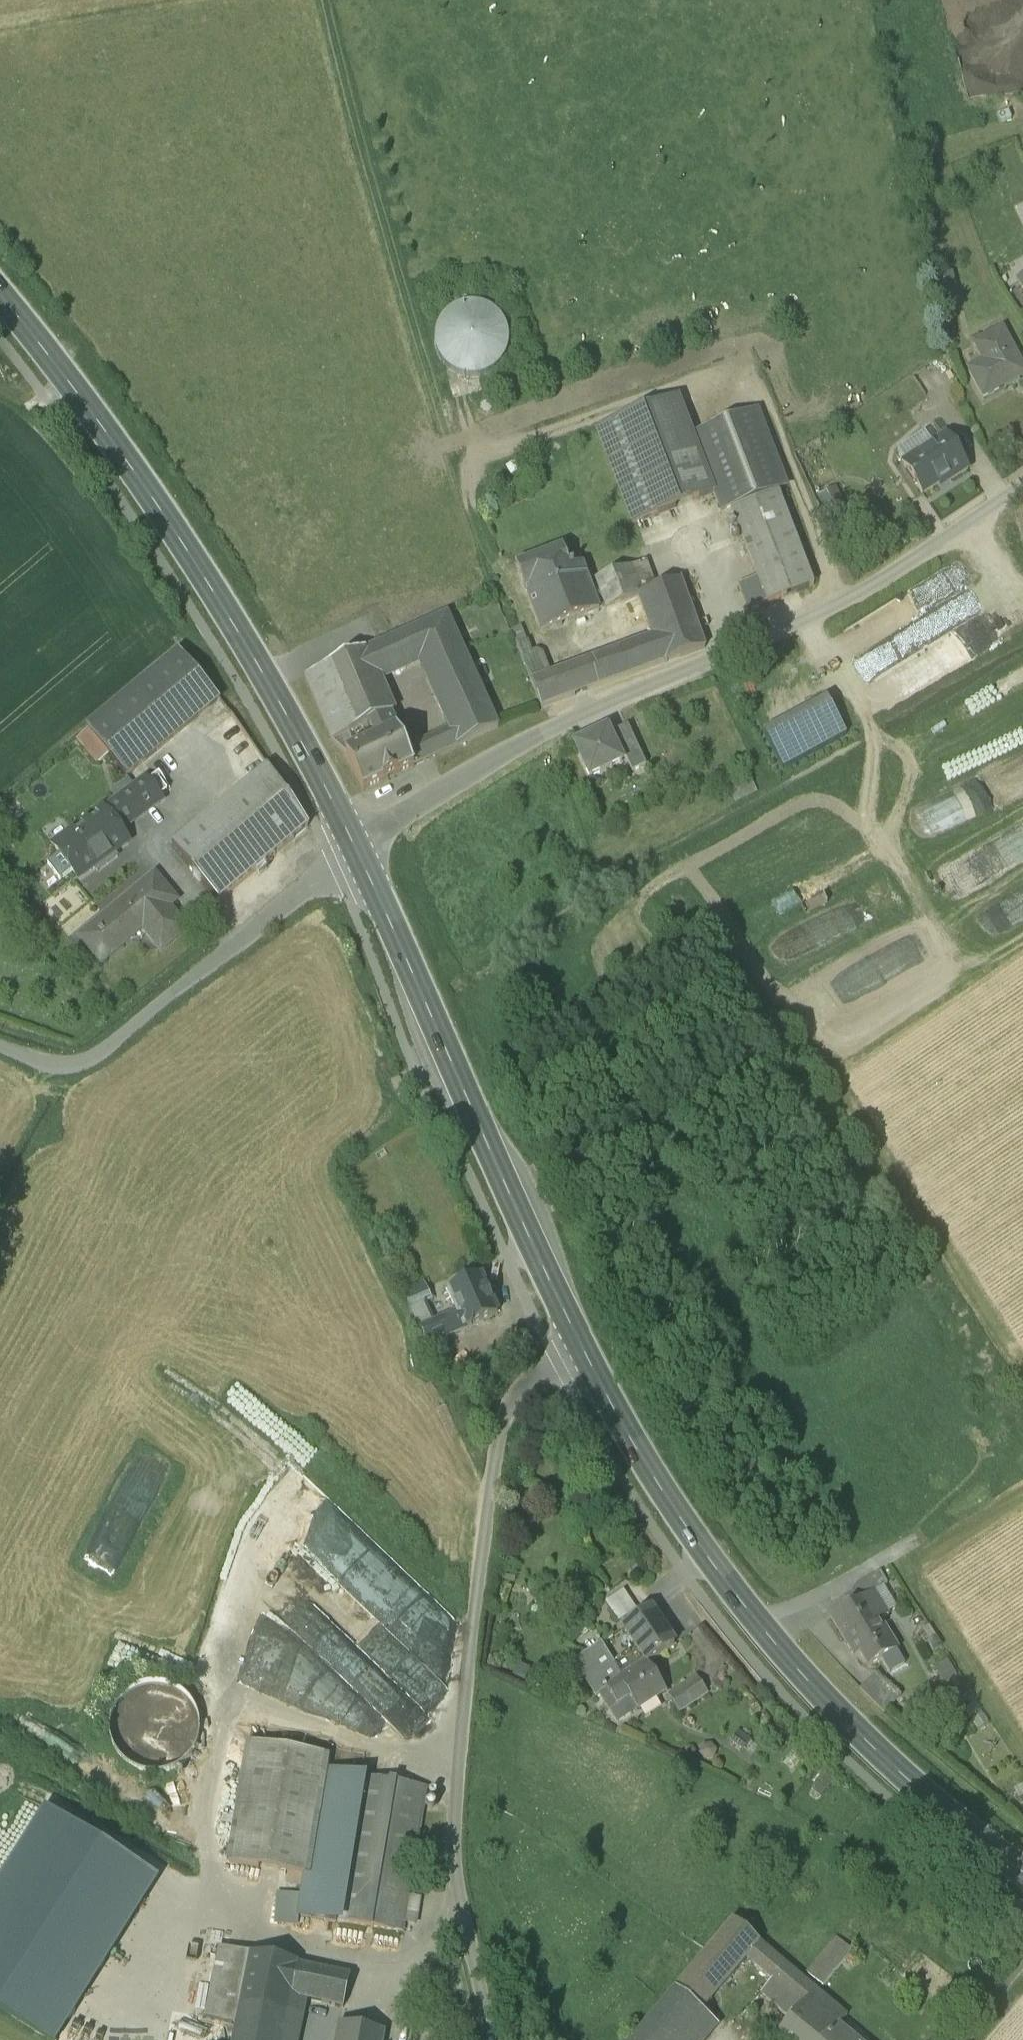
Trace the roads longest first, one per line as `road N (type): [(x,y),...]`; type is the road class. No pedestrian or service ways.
road 1 (unclassified): [(354,845),(530,742),(866,589),(1022,481)]
road 2 (unclassified): [(582,1351),(540,1379),(503,1420),(467,1646),(447,1853),(491,2039)]
road 3 (secondary): [(1022,1875),(870,1749),(781,1656),(694,1542),(582,1351)]
road 4 (secondary): [(354,845),(150,496),(0,298)]
road 5 (secondary): [(582,1351),(354,845)]
road 6 (track): [(323,0),(343,92),(455,441)]
road 7 (unclassified): [(0,1043),(75,1071),(354,845)]

